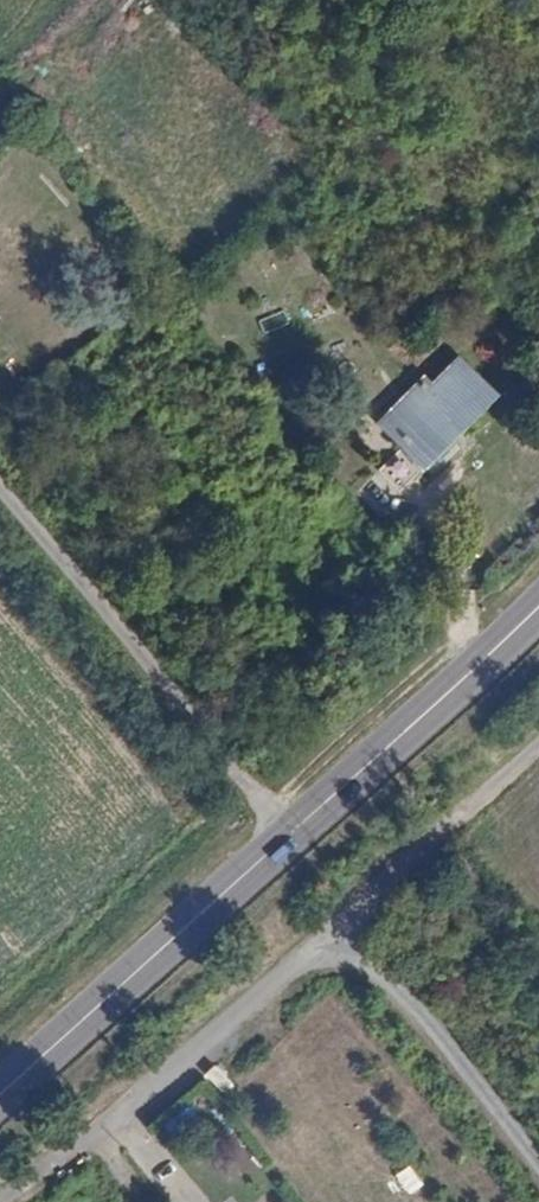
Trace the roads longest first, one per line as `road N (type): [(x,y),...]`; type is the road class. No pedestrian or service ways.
road 1 (unclassified): [(499,647),(165,299),(0,412)]
road 2 (unclassified): [(0,492),(292,830)]
road 3 (secondary): [(292,830),(0,1093)]
road 4 (secondary): [(499,647),(292,830)]

